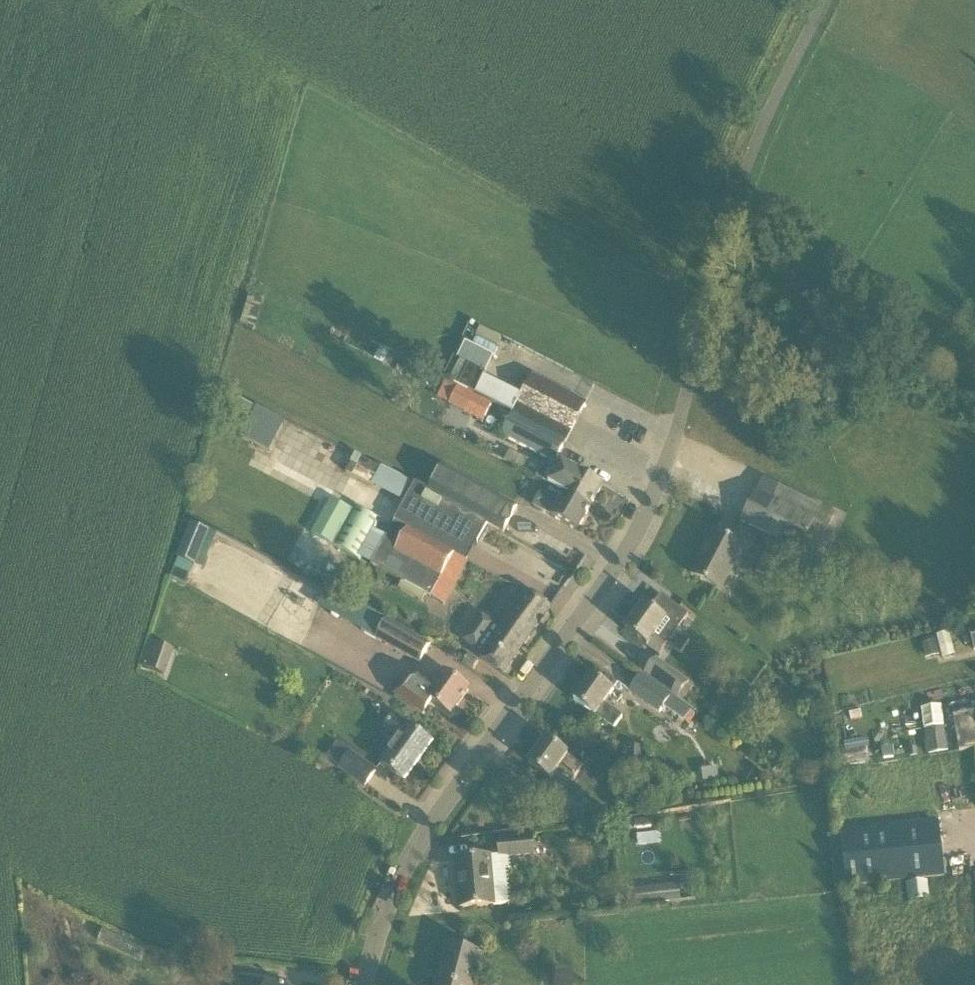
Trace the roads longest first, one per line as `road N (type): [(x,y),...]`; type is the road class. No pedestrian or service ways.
road 1 (residential): [(361,984),(412,854),(636,538),(691,373)]
road 2 (unclassified): [(691,373),(731,206),(760,125),(823,0)]

